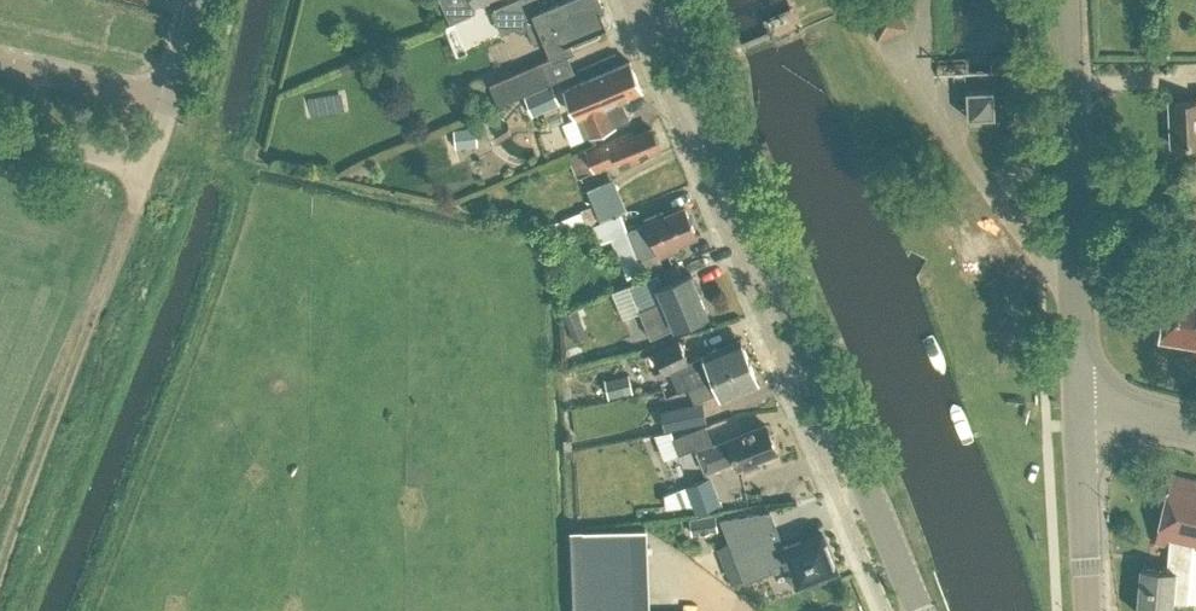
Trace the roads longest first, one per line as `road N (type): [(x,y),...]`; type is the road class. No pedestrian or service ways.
road 1 (secondary): [(918,610),(661,0)]
road 2 (track): [(147,166),(0,563)]
road 3 (tertiary): [(1079,395),(1062,0)]
road 4 (tertiary): [(1088,610),(1079,395)]
road 5 (residential): [(166,100),(0,61)]
road 6 (unclassified): [(147,166),(0,129)]
road 7 (tertiary): [(1079,395),(1195,426)]

